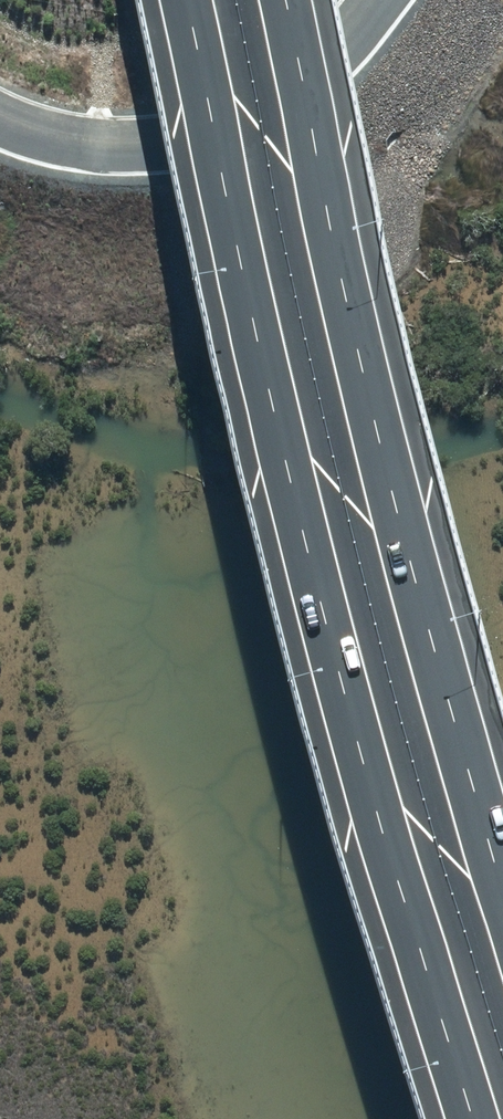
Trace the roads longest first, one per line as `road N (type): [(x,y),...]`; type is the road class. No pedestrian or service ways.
road 1 (motorway): [(474,1118),(329,649),(191,0)]
road 2 (motorway): [(288,0),(420,614),(502,882)]
road 3 (residential): [(0,115),(41,132),(149,148),(252,127),(294,101),(379,0)]

